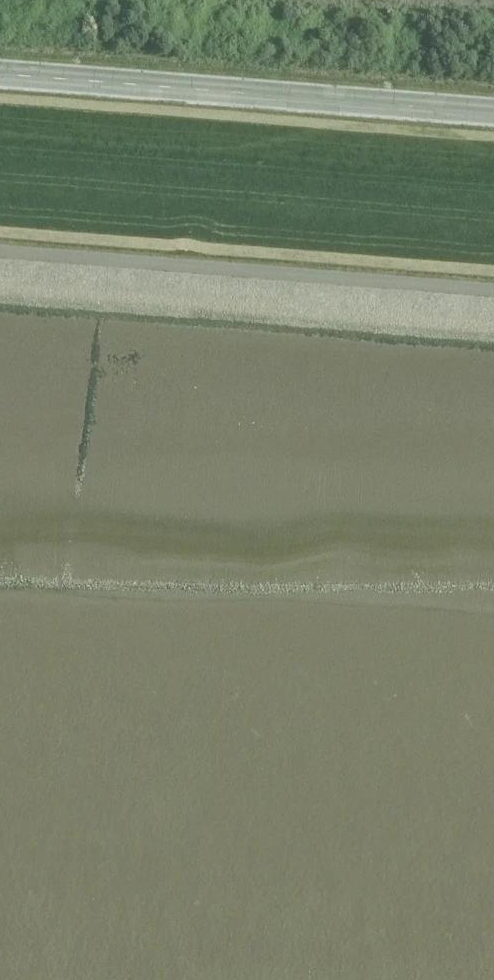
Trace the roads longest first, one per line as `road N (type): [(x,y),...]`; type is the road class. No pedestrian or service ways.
road 1 (track): [(493,294),(0,255)]
road 2 (tertiary): [(493,113),(0,74)]

